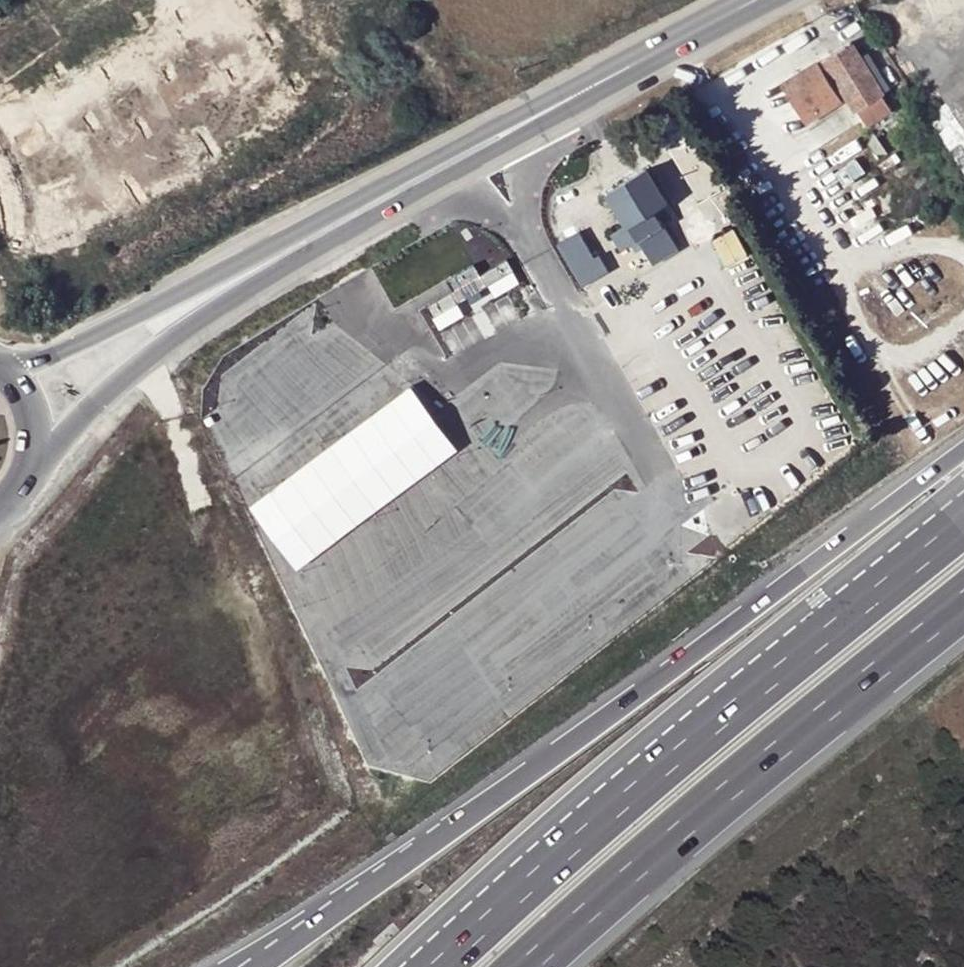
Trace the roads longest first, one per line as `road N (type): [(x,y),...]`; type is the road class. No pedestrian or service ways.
road 1 (motorway): [(963,511),(662,754),(423,966)]
road 2 (motorway): [(963,457),(460,824)]
road 3 (motorway): [(526,966),(792,735),(963,598)]
road 4 (secondary): [(24,465),(164,347),(391,195)]
road 5 (secondary): [(391,195),(95,340),(0,369)]
road 6 (secondary): [(757,0),(391,195)]
road 7 (motorway): [(460,824),(230,966)]
road 8 (motorway): [(460,824),(261,966)]

